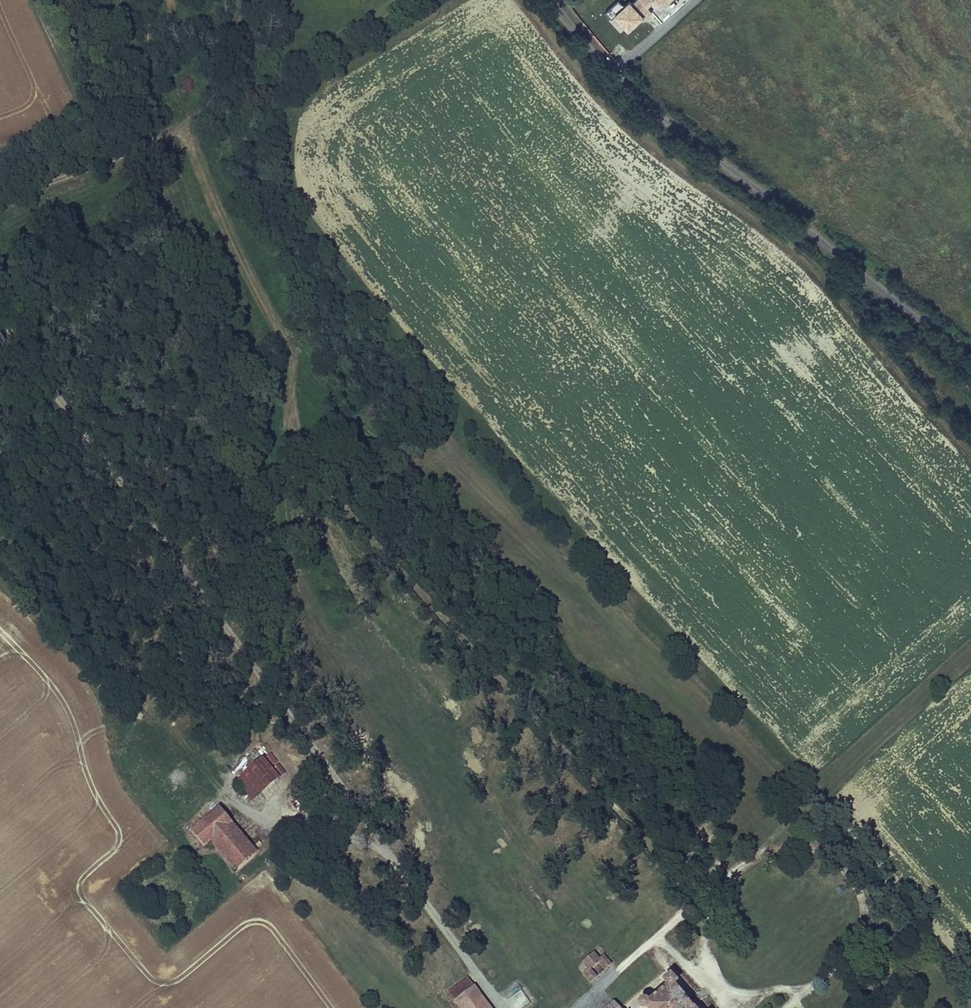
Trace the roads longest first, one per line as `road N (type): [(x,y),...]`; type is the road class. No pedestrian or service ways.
road 1 (track): [(502,1007),(0,316)]
road 2 (unclassified): [(613,73),(970,359)]
road 3 (track): [(241,0),(199,110),(166,135),(0,199)]

